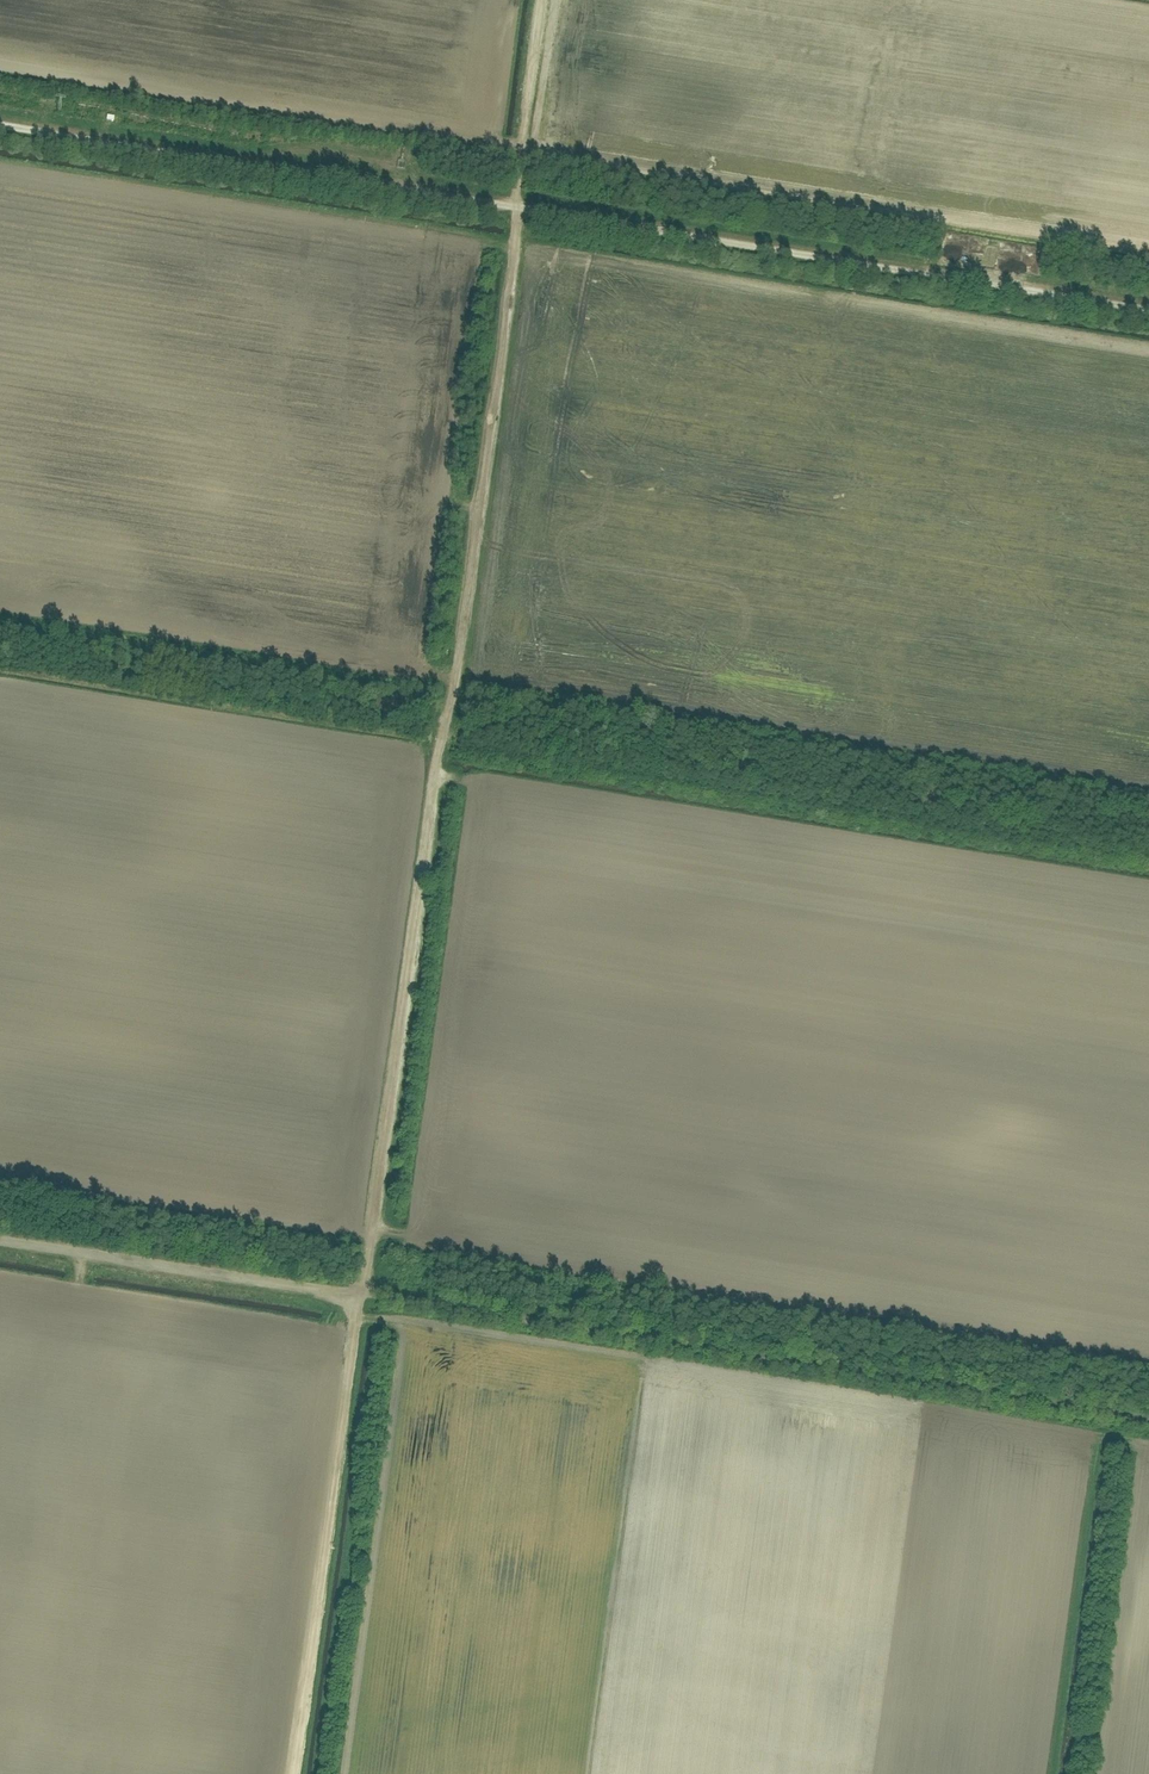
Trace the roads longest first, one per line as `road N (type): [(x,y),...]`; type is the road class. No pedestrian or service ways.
road 1 (track): [(294,1773),(355,1309),(372,1259),(499,389),(538,0)]
road 2 (track): [(1148,307),(0,122)]
road 3 (track): [(1148,1415),(0,1235)]

